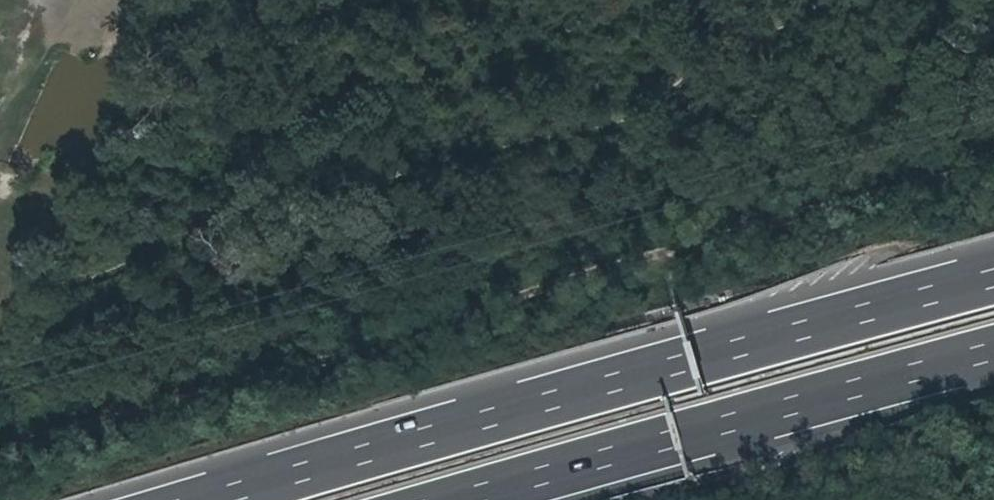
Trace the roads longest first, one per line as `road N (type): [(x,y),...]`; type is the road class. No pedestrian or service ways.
road 1 (track): [(993,162),(0,438)]
road 2 (motorway): [(993,280),(227,499)]
road 3 (motorway): [(472,499),(993,353)]

